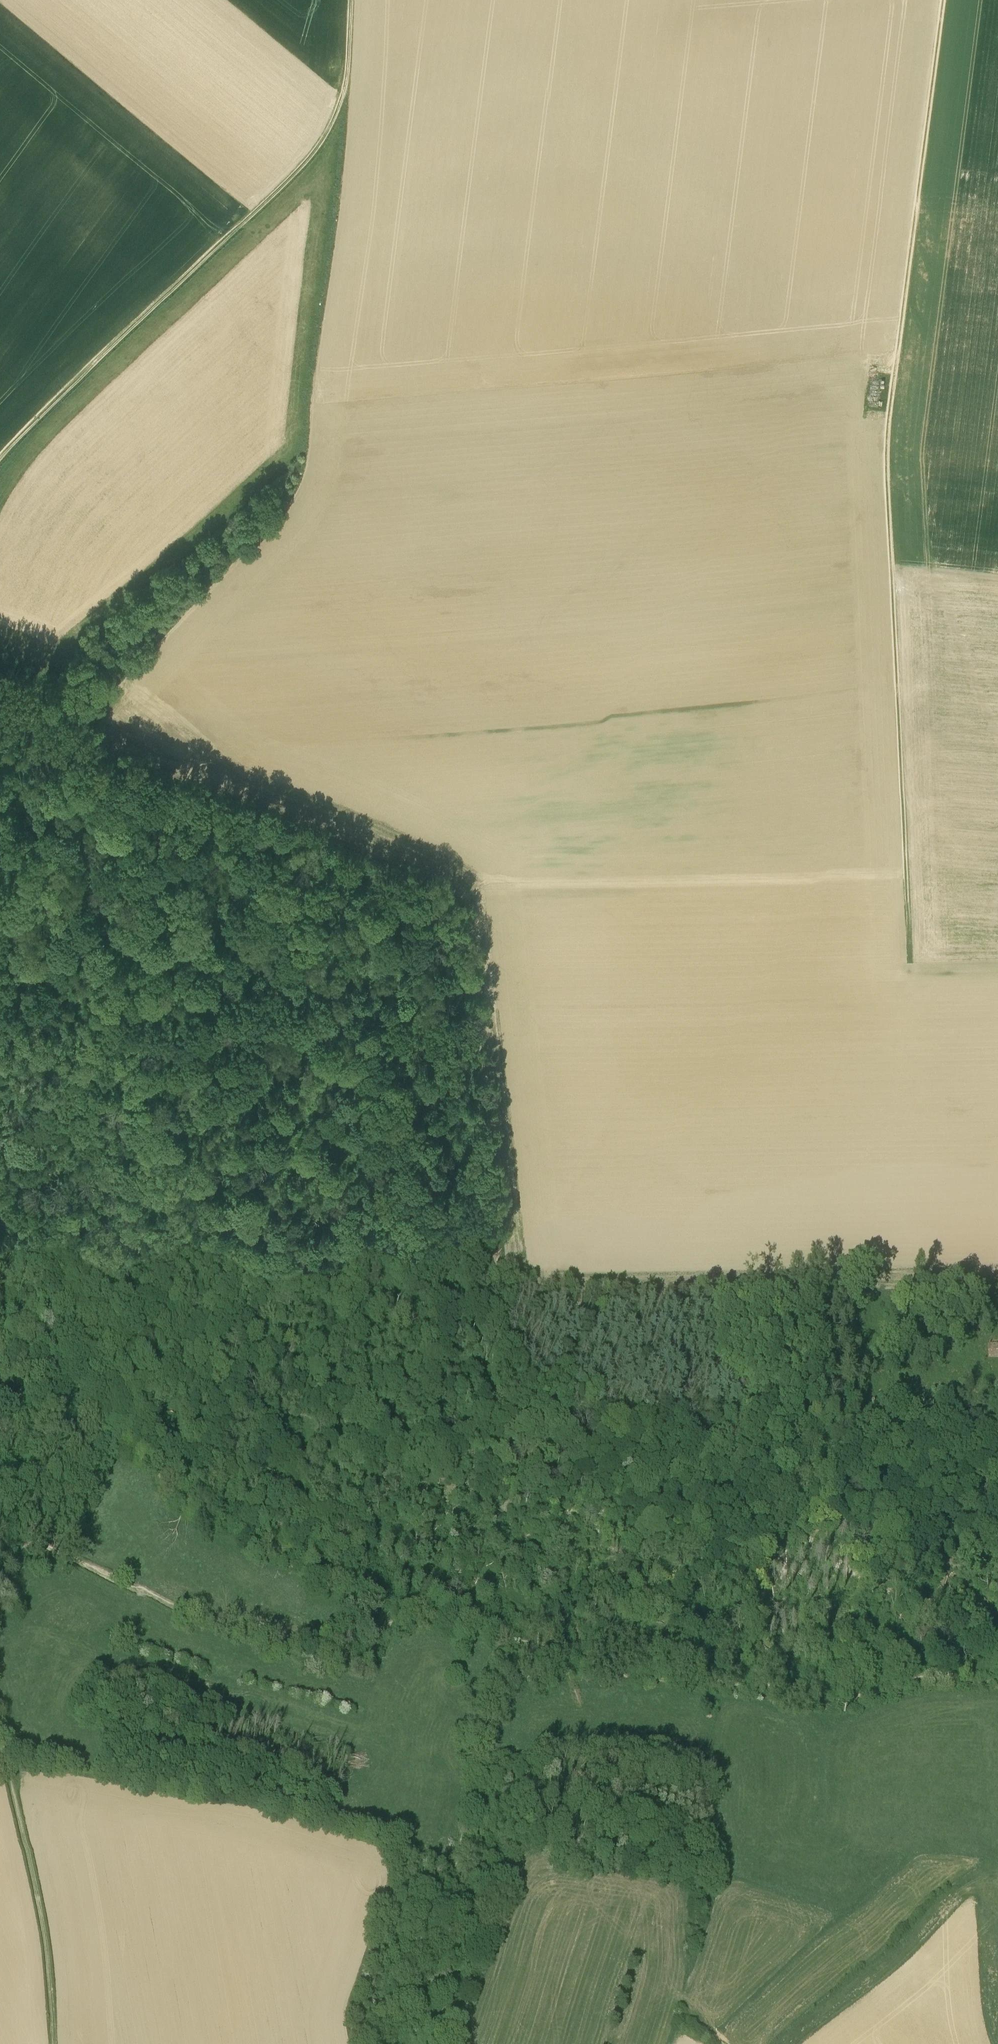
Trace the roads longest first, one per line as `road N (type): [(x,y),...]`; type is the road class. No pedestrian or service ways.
road 1 (track): [(8,1297),(24,1279),(125,1319),(401,1406),(615,1418),(857,1400),(871,1384),(877,1302),(997,1299)]
road 2 (track): [(945,0),(901,314),(887,473),(907,905)]
road 3 (track): [(351,0),(346,87),(312,162),(0,466)]
road 4 (track): [(54,2043),(47,1943),(6,1750)]

